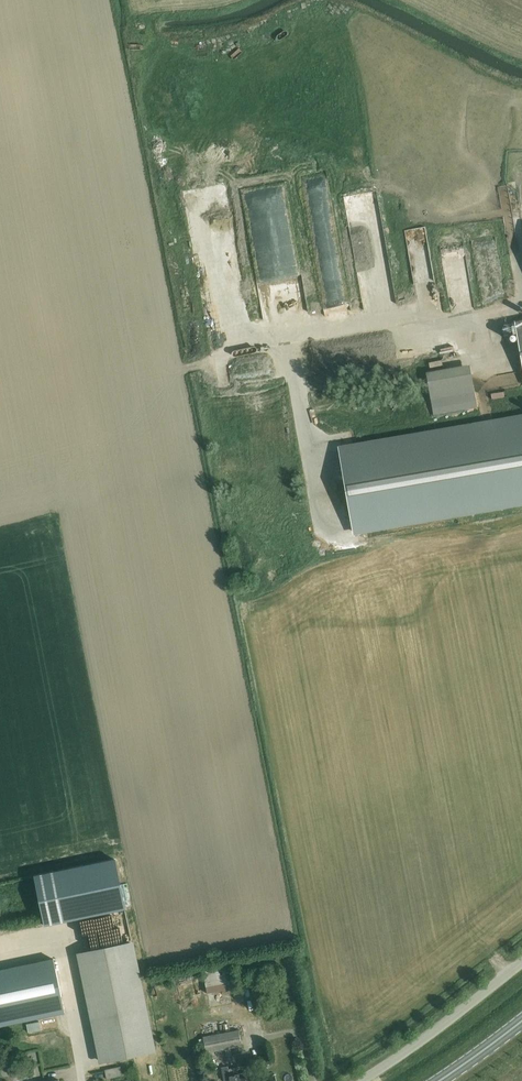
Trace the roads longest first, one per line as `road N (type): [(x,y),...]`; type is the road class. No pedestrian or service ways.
road 1 (unclassified): [(360,1080),(521,964)]

